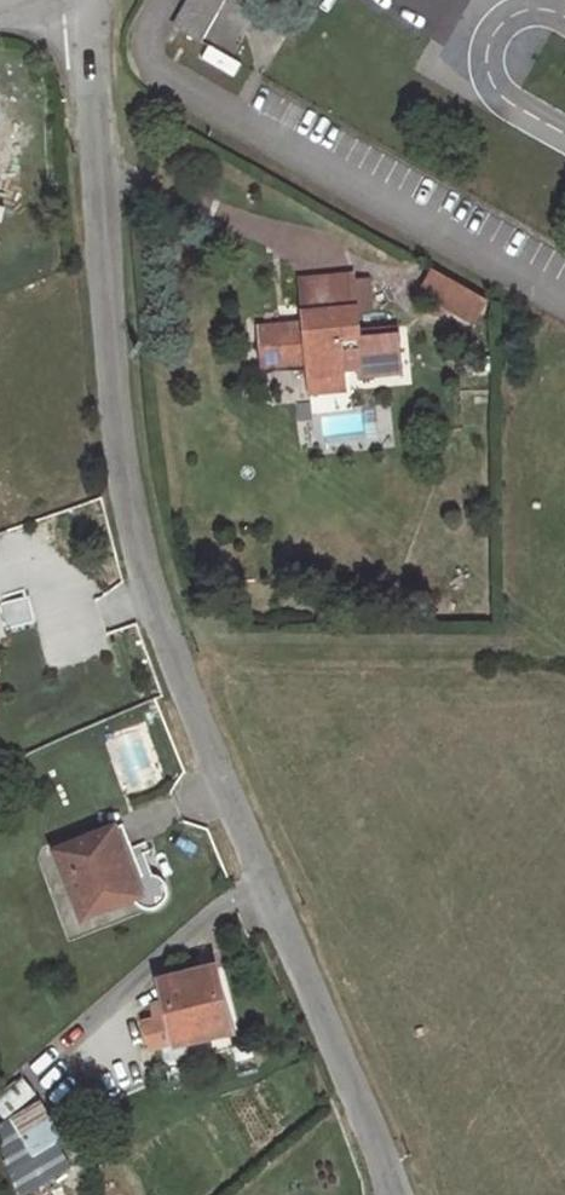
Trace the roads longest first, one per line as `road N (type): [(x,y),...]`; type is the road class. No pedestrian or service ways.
road 1 (unclassified): [(393,1194),(136,554),(119,480),(82,0)]

